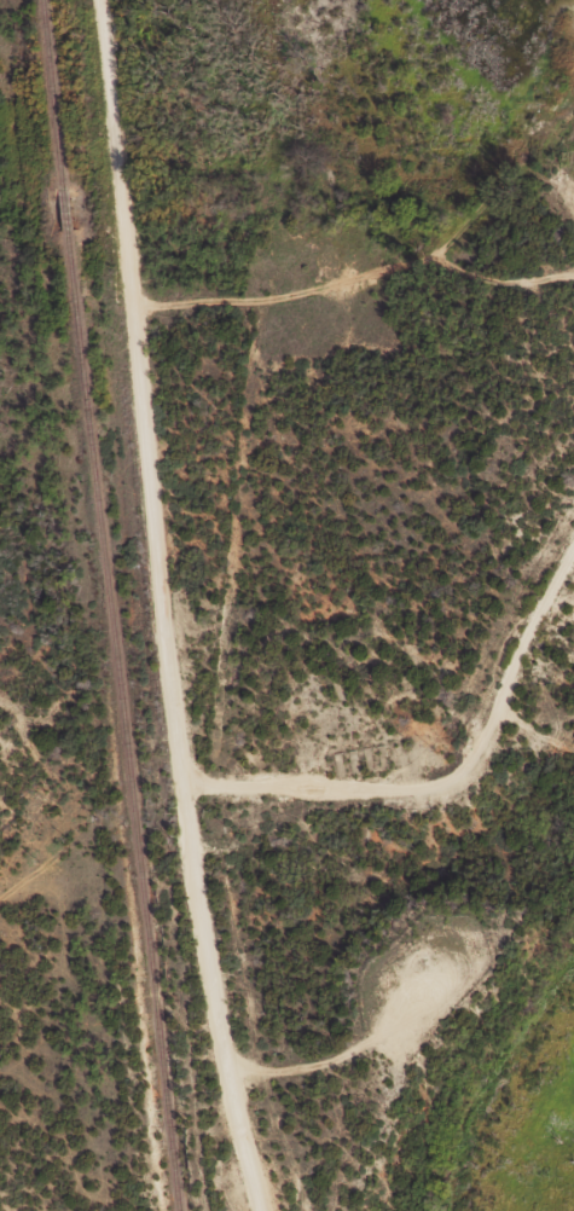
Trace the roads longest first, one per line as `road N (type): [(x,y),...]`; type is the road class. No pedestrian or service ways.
road 1 (residential): [(258,1210),(201,819),(140,300),(116,203),(99,0)]
road 2 (residential): [(201,819),(389,801),(469,765),(573,536)]
road 3 (residential): [(573,312),(517,294),(140,300)]
road 4 (residential): [(437,1210),(573,1144)]

